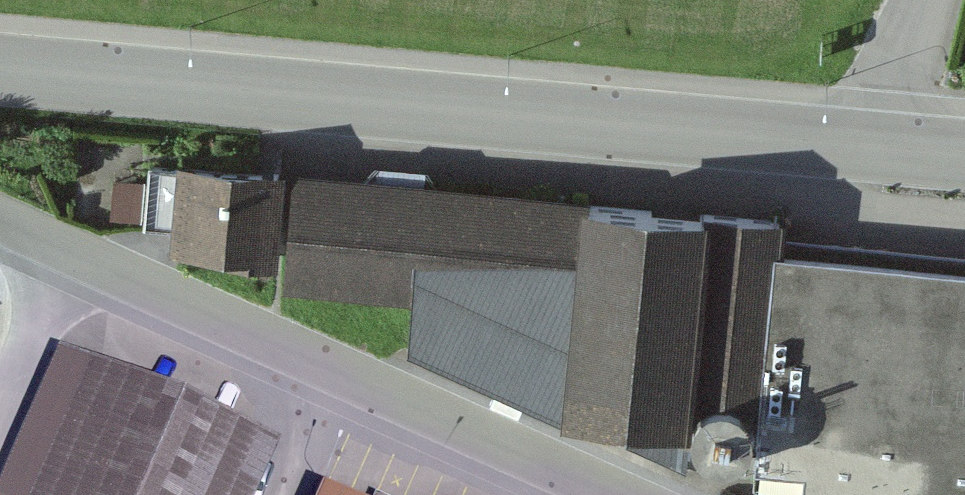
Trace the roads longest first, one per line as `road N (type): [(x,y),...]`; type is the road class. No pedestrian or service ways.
road 1 (tertiary): [(0,73),(872,146)]
road 2 (residential): [(67,252),(610,494)]
road 3 (residential): [(0,434),(67,252)]
road 4 (residential): [(872,146),(930,0)]

